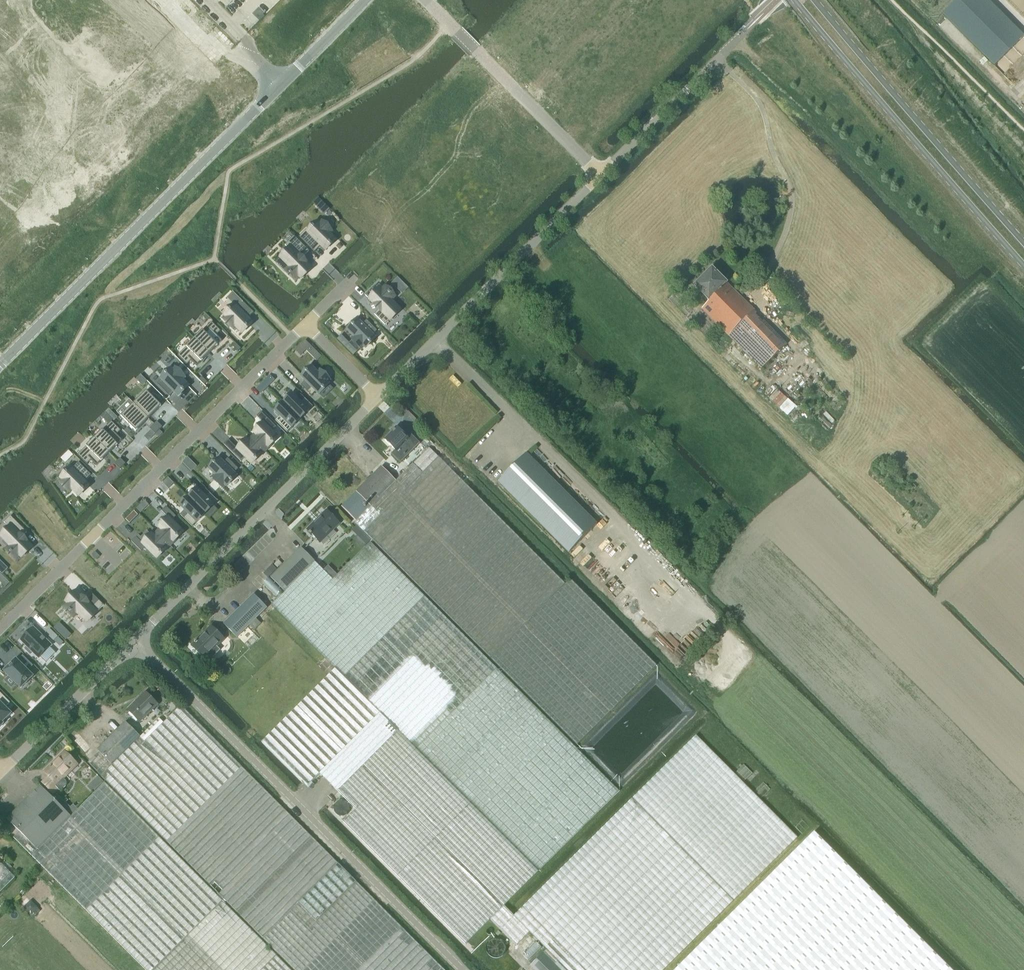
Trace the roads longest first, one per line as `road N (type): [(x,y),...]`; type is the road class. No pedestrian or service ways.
road 1 (unclassified): [(366,0),(0,362)]
road 2 (unclassified): [(462,969),(135,640)]
road 3 (residential): [(0,628),(305,324)]
road 4 (tertiary): [(794,0),(1023,264)]
road 5 (unclassified): [(135,640),(378,397)]
road 6 (tertiary): [(1023,242),(815,0)]
road 7 (unclassified): [(378,397),(600,175)]
road 8 (unclassified): [(600,175),(425,0)]
road 9 (unclassified): [(600,175),(736,40)]
road 10 (unclassified): [(1,772),(135,640)]

